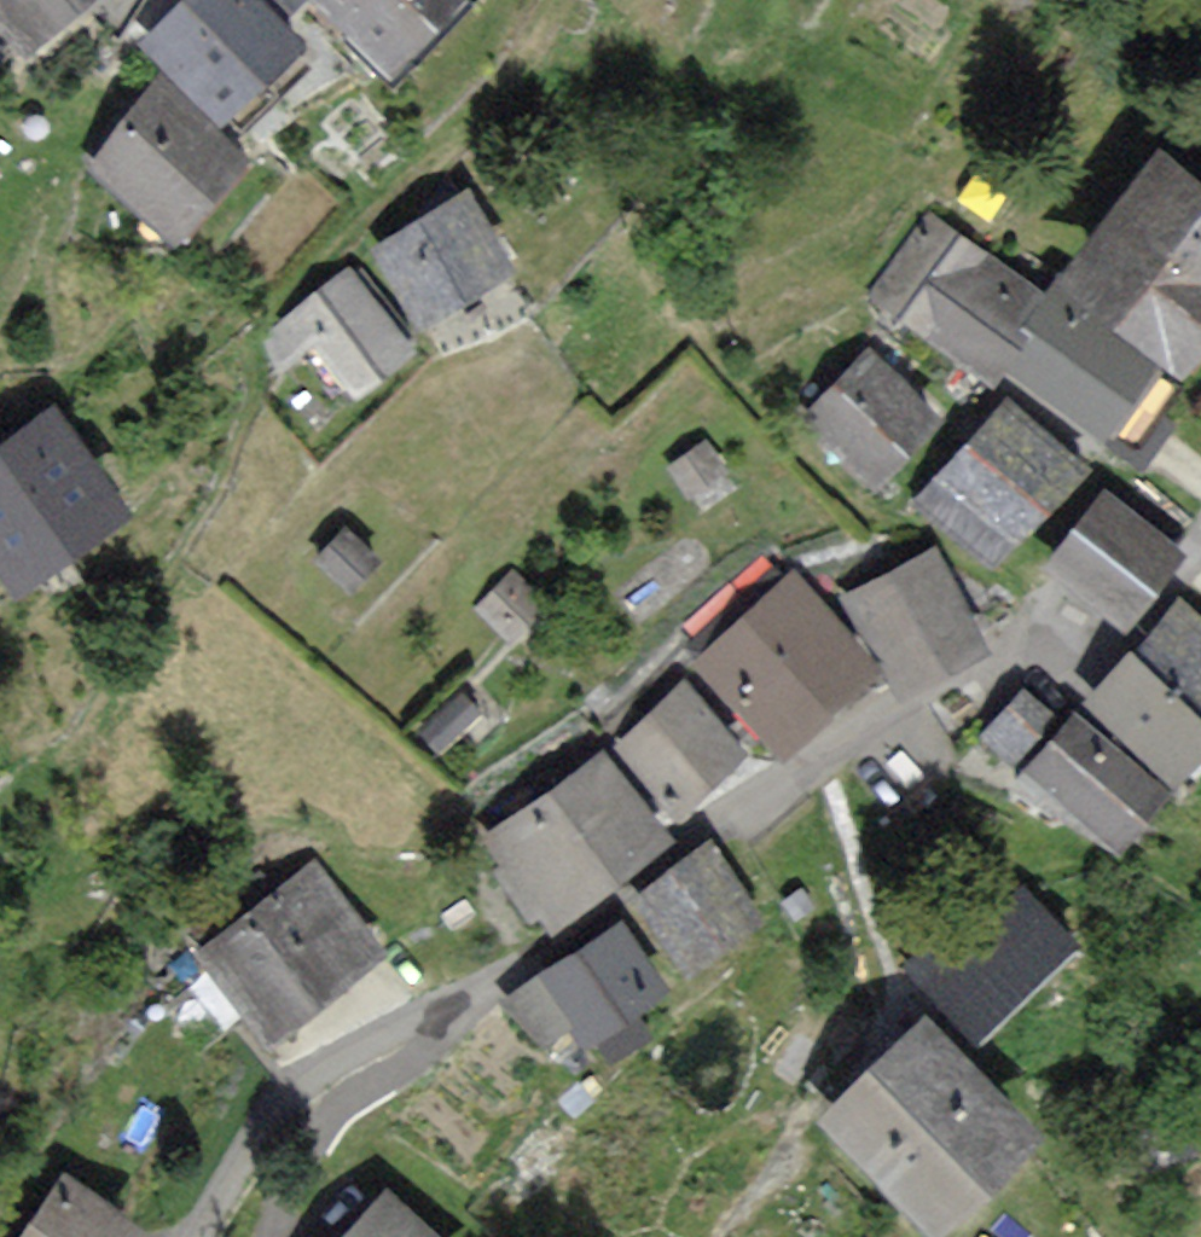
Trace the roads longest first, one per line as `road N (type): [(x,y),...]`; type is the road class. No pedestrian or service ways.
road 1 (residential): [(1200,551),(1125,621),(914,700),(542,951),(302,1080),(260,1122),(198,1236)]

